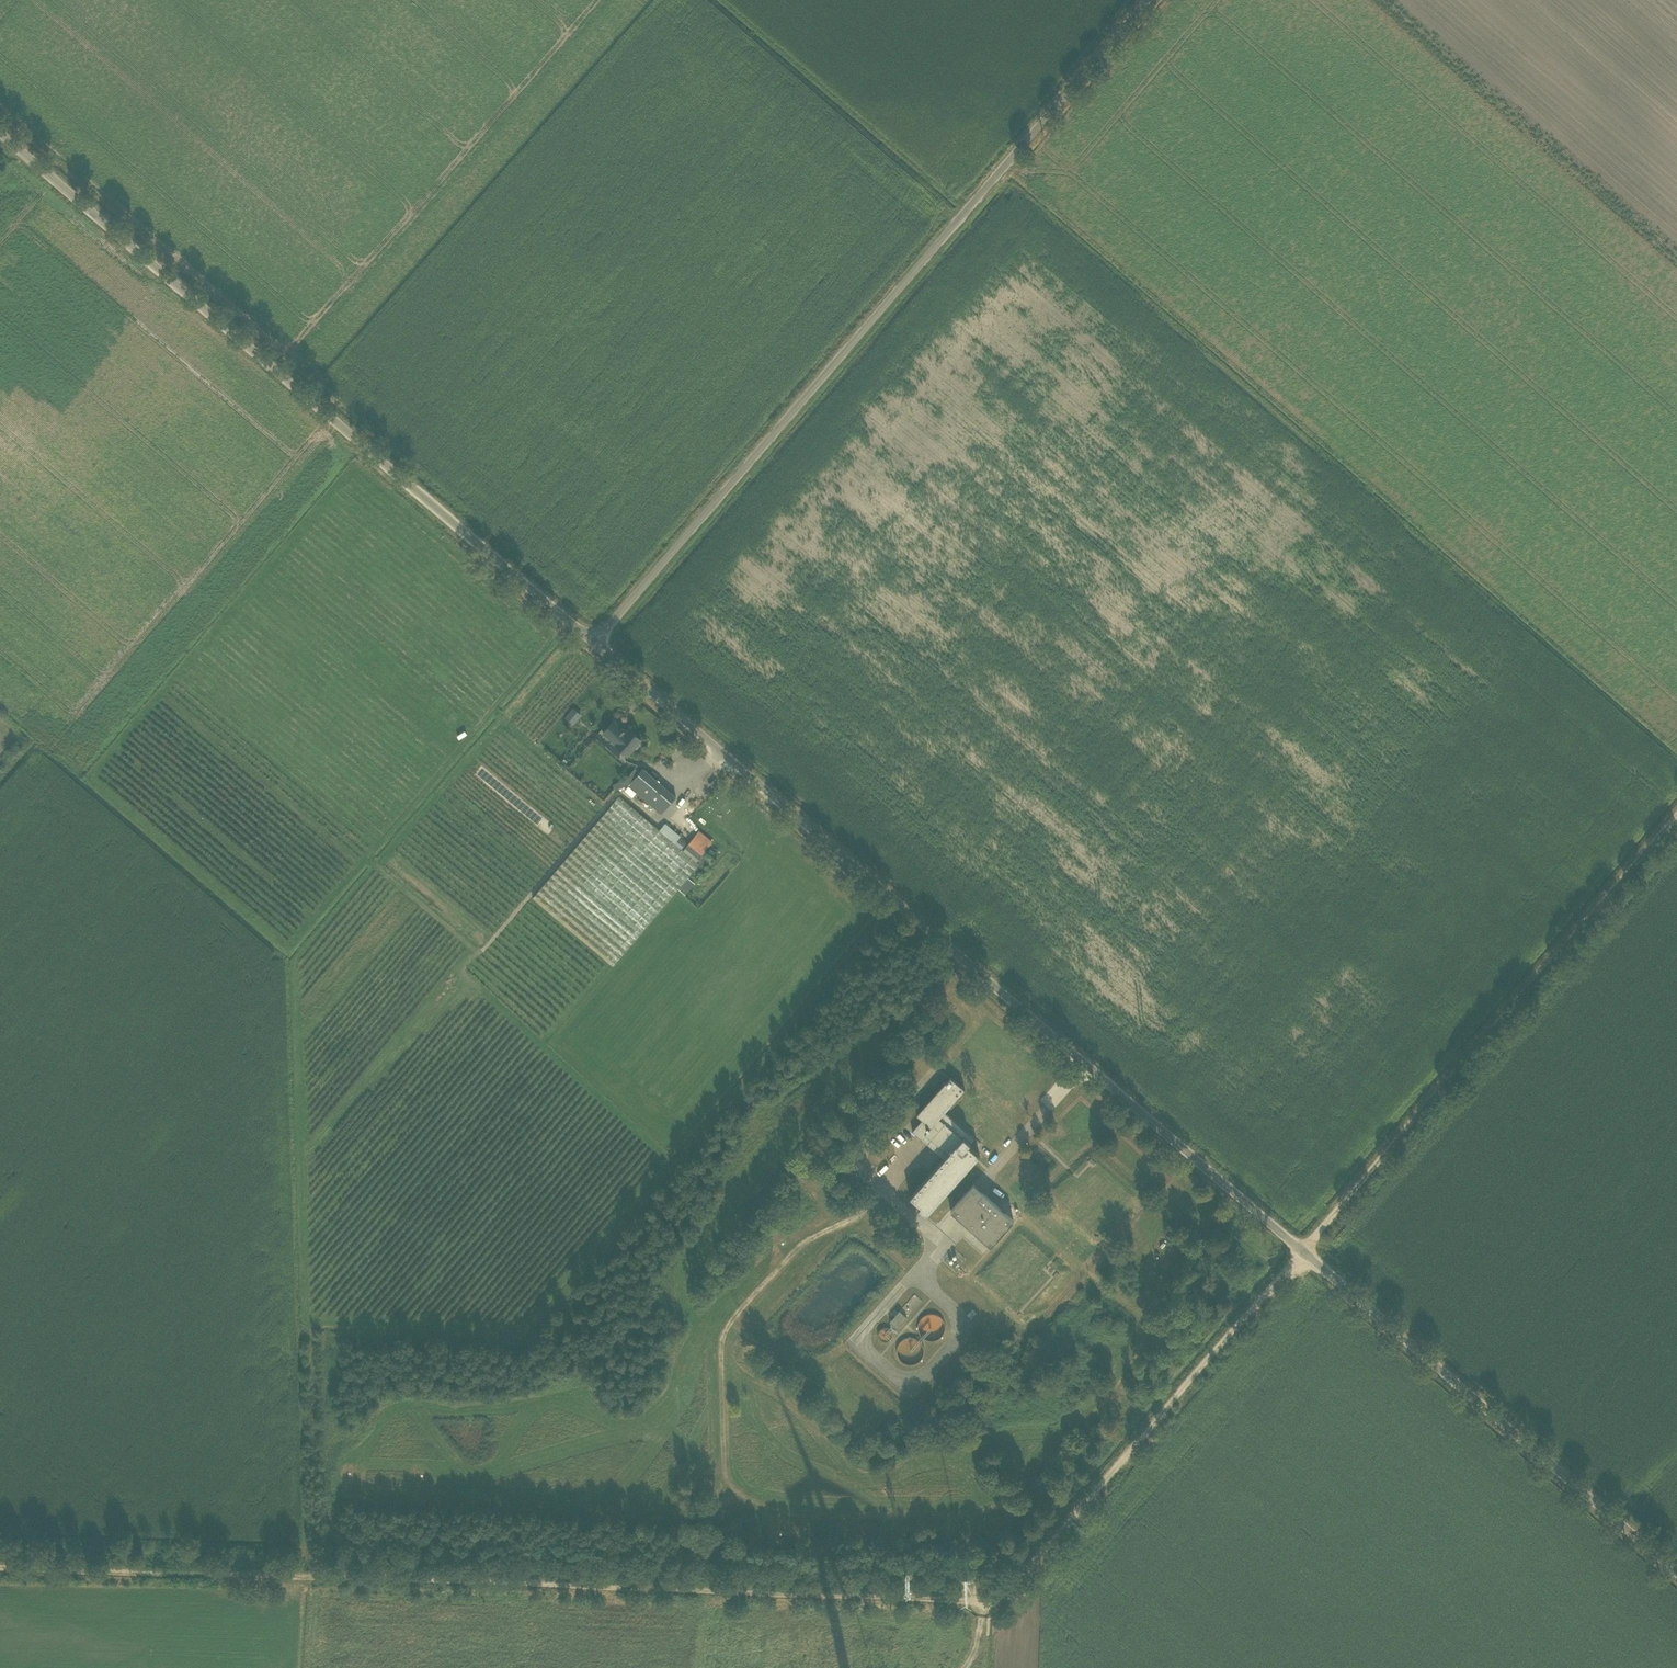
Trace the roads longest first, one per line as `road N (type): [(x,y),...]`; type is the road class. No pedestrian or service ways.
road 1 (track): [(1676,815),(998,1596),(937,1604),(0,1567)]
road 2 (unclassified): [(1676,1569),(594,642)]
road 3 (unclassified): [(594,642),(1149,0)]
road 4 (unclassified): [(594,642),(0,131)]
road 5 (track): [(722,1451),(730,1496),(815,1523),(979,1523),(1004,1501),(1144,1340),(1144,1321),(982,1178)]
road 6 (track): [(722,1451),(718,1345),(728,1323),(822,1229),(883,1201),(928,1218),(982,1178),(1084,1064)]

